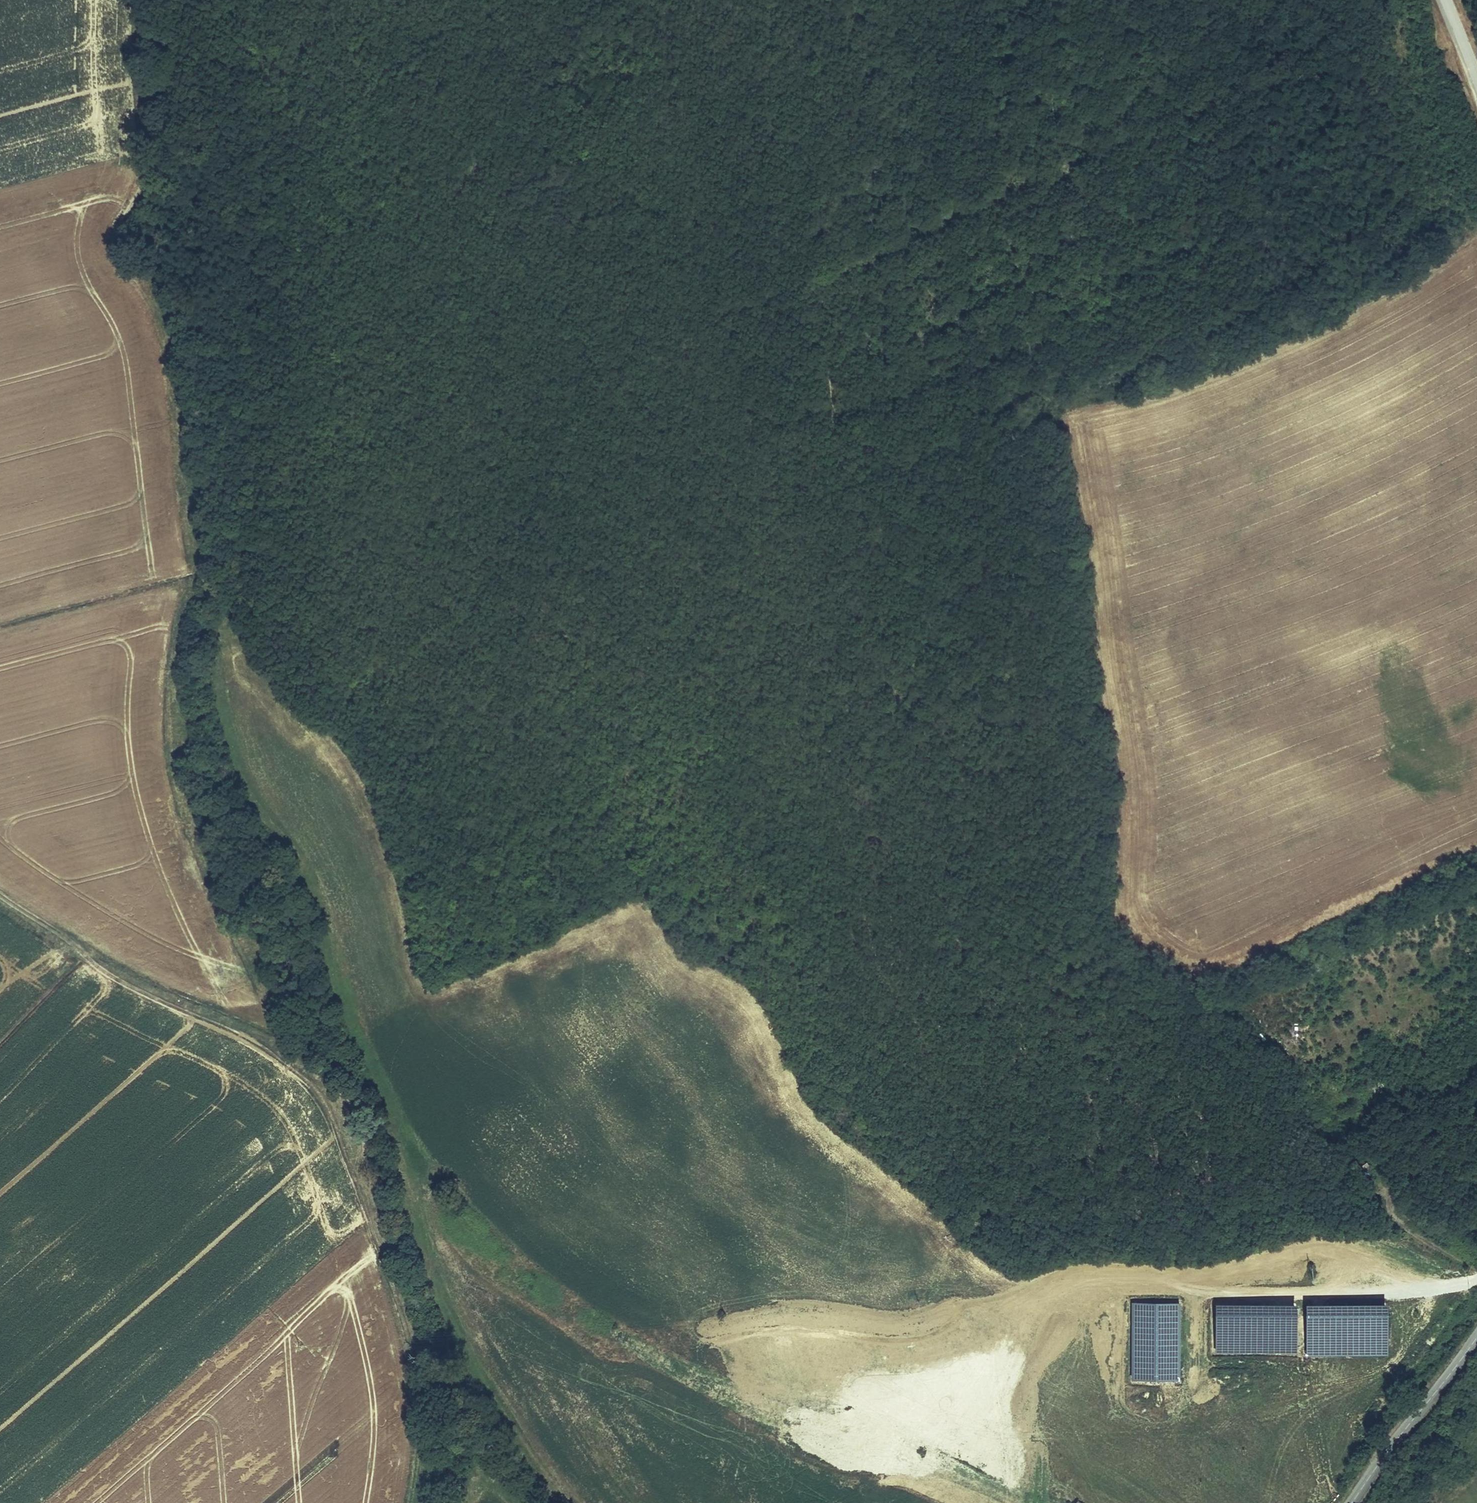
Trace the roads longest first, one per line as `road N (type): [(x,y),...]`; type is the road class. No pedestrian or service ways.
road 1 (unclassified): [(1476,1337),(1351,1502)]
road 2 (track): [(1391,1179),(1385,1195),(1399,1223),(1476,1274)]
road 3 (track): [(0,899),(110,973)]

